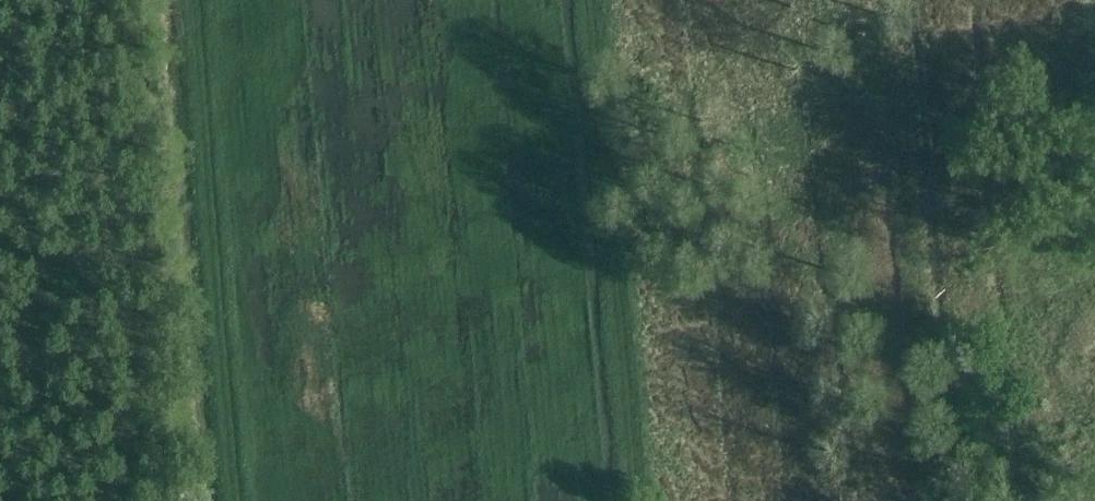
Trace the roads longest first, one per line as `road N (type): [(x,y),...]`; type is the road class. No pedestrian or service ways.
road 1 (track): [(588,0),(640,500)]
road 2 (track): [(238,500),(195,0)]

